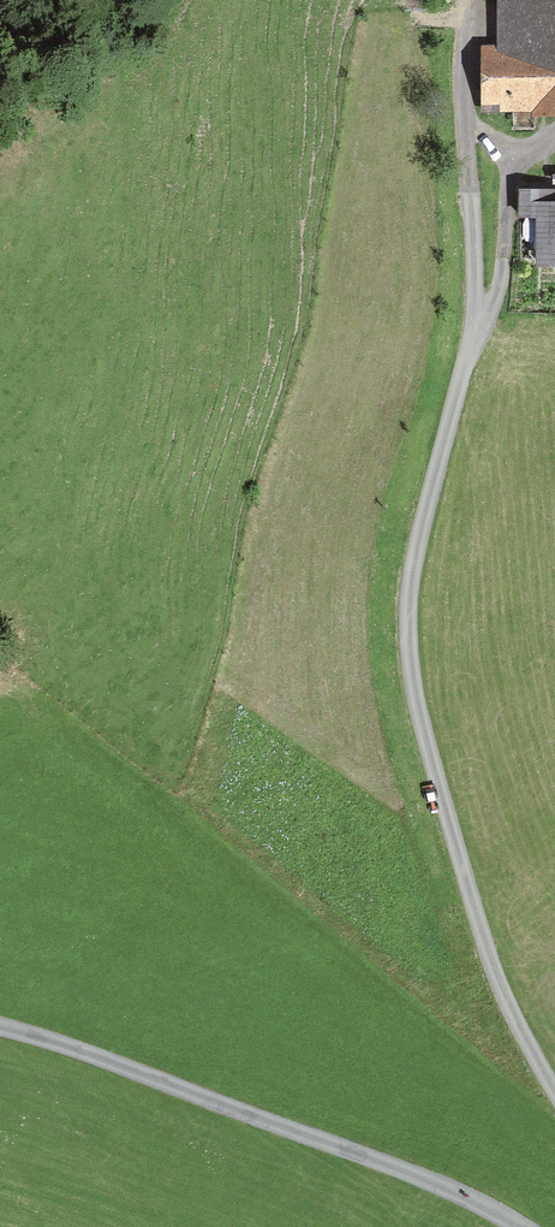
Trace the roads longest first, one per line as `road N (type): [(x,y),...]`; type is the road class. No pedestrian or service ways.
road 1 (track): [(554,1091),(493,969),(410,665),(418,548),(472,339),(469,0)]
road 2 (unclassified): [(0,1026),(414,1175),(518,1226)]
road 3 (track): [(472,339),(498,290),(515,159),(467,123)]

